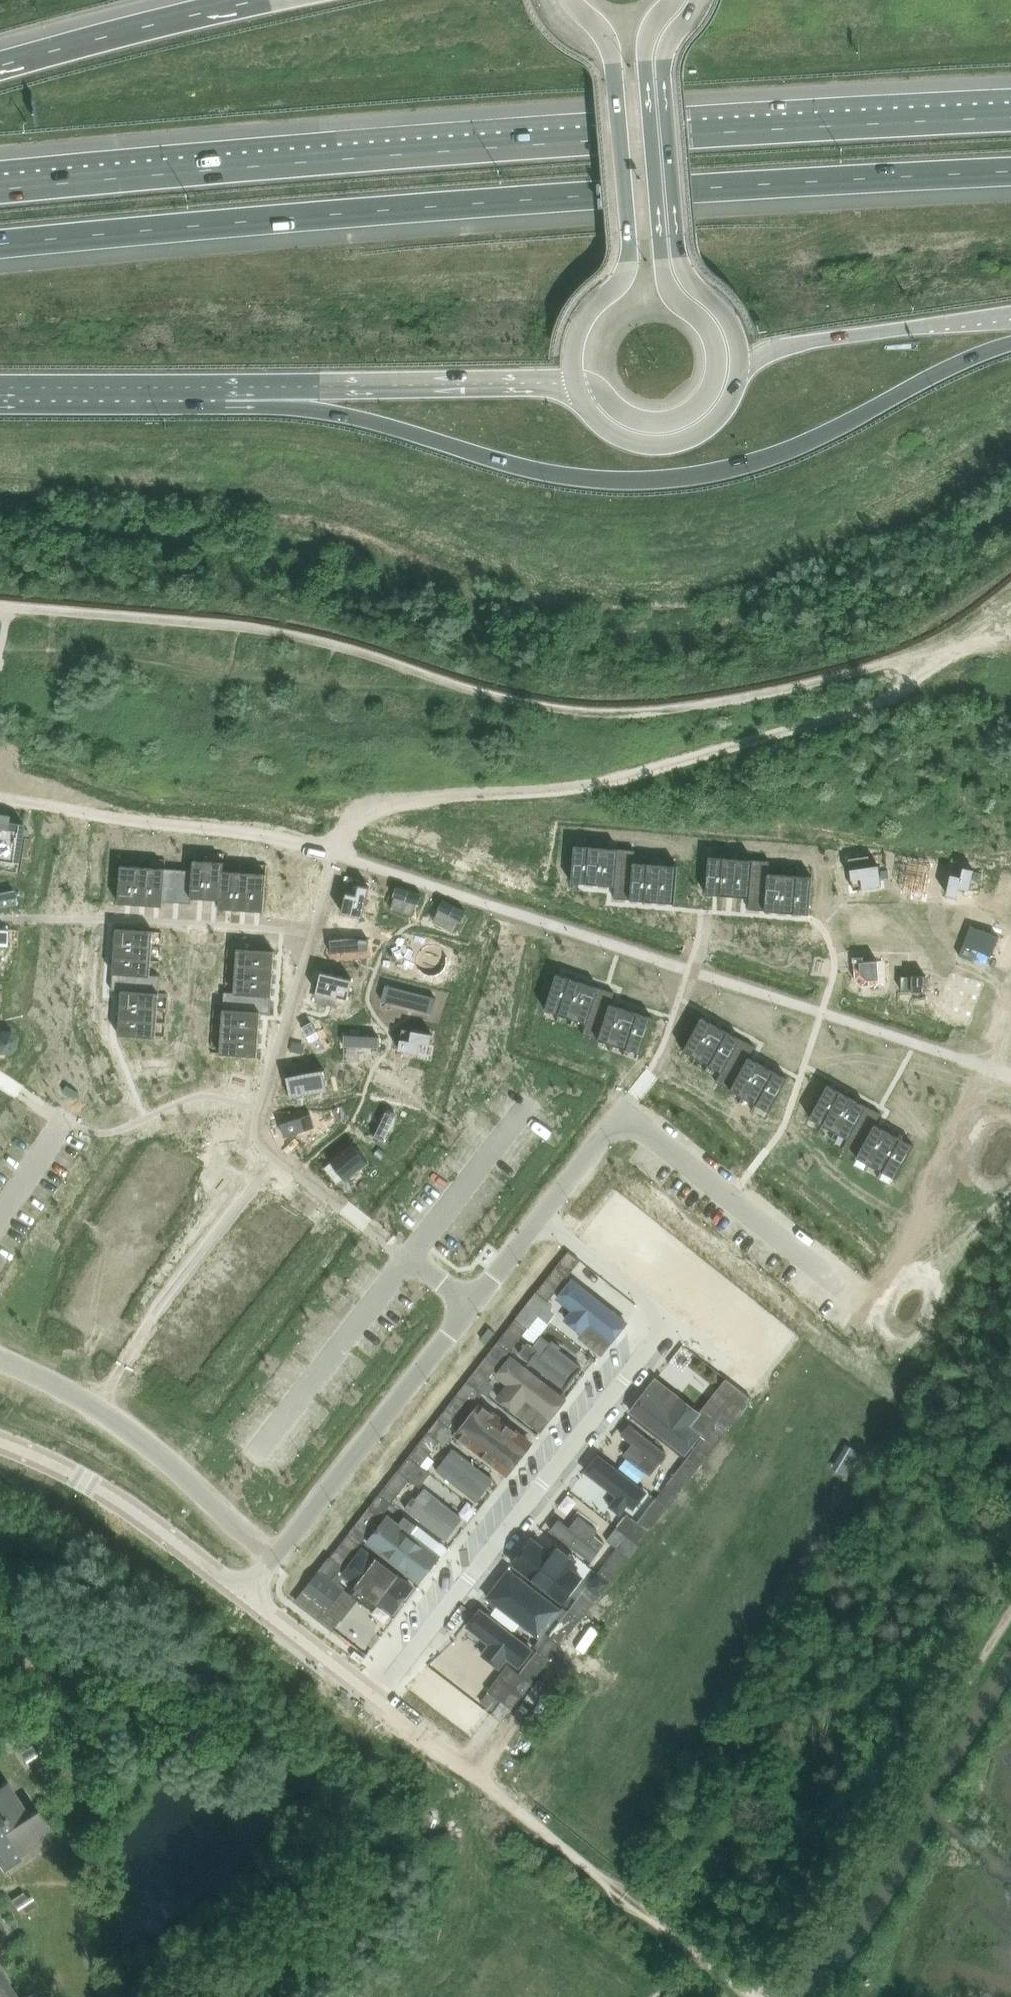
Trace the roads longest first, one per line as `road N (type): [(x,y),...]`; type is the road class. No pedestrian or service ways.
road 1 (motorway): [(1010,110),(583,131),(0,185)]
road 2 (motorway): [(0,244),(583,194),(1010,169)]
road 3 (motorway): [(209,395),(326,413),(518,471),(661,482),(796,449),(1010,343)]
road 4 (trunk): [(576,386),(635,416),(669,419),(701,402),(717,369),(707,327),(676,298),(665,269),(647,52),(653,25),(673,0)]
road 5 (residential): [(667,1322),(379,1703)]
road 6 (residential): [(536,1221),(625,1110),(864,1304)]
road 7 (trunk): [(572,0),(603,31),(614,55),(630,260),(581,323),(573,349),(576,386)]
road 8 (trunk): [(741,368),(735,329),(688,275),(678,233),(664,60),(700,0)]
road 9 (motorway): [(209,395),(576,386)]
road 10 (track): [(0,798),(274,837),(334,854)]
road 11 (residential): [(273,1556),(126,1429),(0,1360)]
road 12 (residential): [(273,1556),(469,1304)]
road 13 (track): [(864,1304),(892,1301),(944,1226),(996,1134),(999,1070)]
road 14 (unclassified): [(0,1447),(130,1513),(242,1596)]
road 15 (trunk): [(741,368),(816,340),(1010,315)]
road 16 (motorway): [(255,0),(0,59)]
road 17 (trunk): [(576,386),(612,431),(668,444),(692,437),(724,412),(741,368)]
road 18 (motorway): [(0,395),(209,395)]
road 19 (unclassified): [(242,1596),(379,1703)]
road 20 (unclassified): [(379,1703),(514,1809)]
road 21 (residential): [(536,1221),(667,1322)]
road 22 (track): [(1010,1075),(999,1070),(985,1012),(1010,956)]

